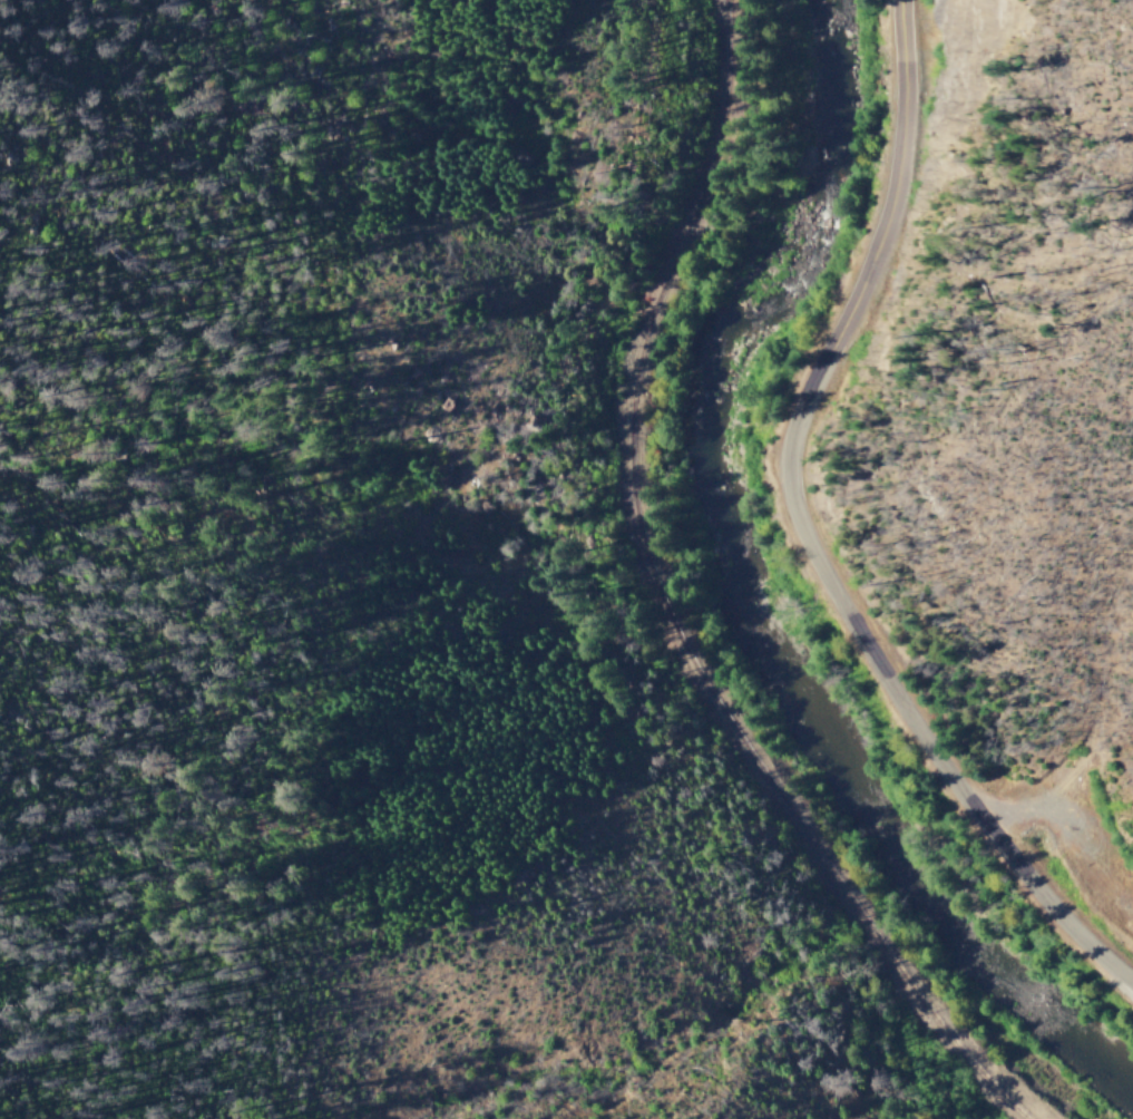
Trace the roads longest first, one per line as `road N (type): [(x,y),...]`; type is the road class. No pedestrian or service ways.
road 1 (residential): [(903,0),(910,98),(898,189),(872,265),(805,407),(790,467),(793,508),(830,584),(973,808),(1046,904),(1132,979)]

